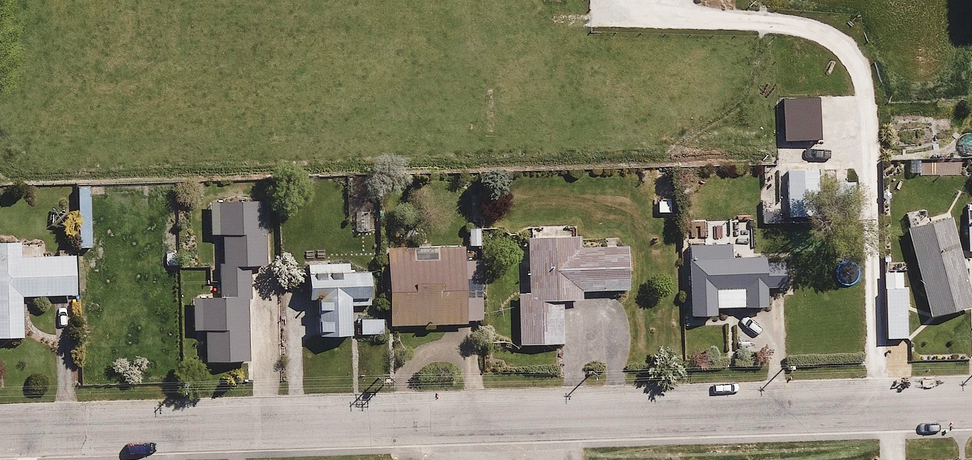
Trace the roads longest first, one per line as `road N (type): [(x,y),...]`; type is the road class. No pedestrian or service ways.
road 1 (residential): [(971,401),(0,431)]

